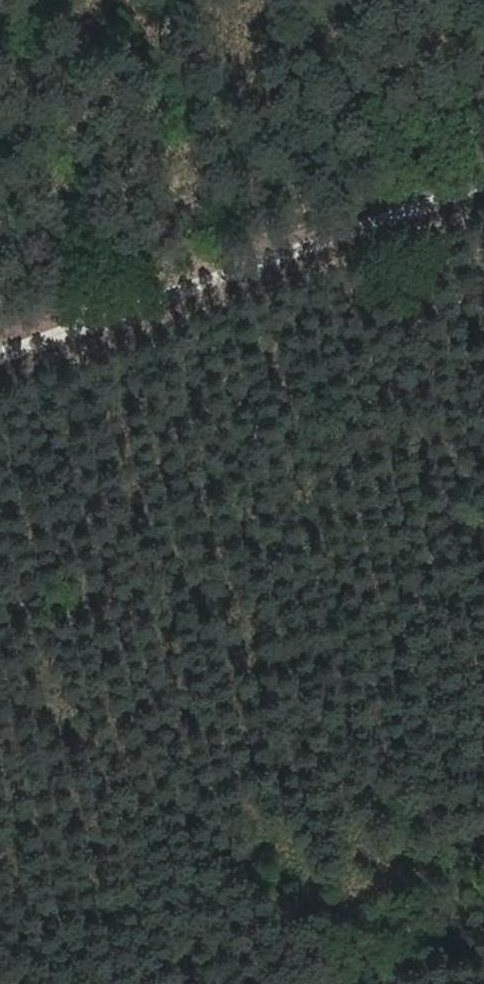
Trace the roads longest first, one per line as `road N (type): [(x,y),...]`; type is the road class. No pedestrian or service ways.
road 1 (track): [(483,171),(0,346)]

